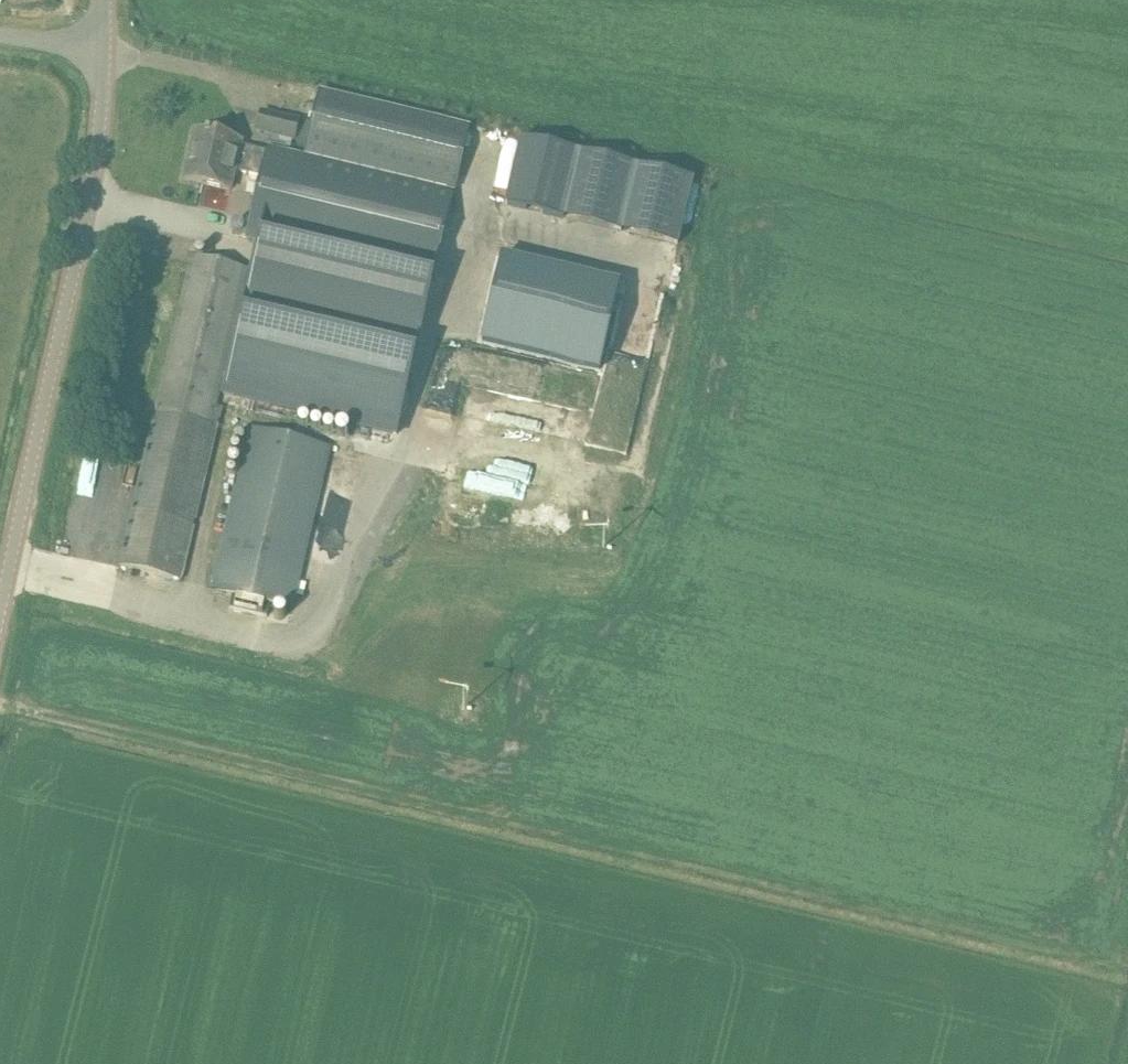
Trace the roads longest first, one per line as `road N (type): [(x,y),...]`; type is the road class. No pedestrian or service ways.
road 1 (unclassified): [(0,607),(91,181),(103,49)]

